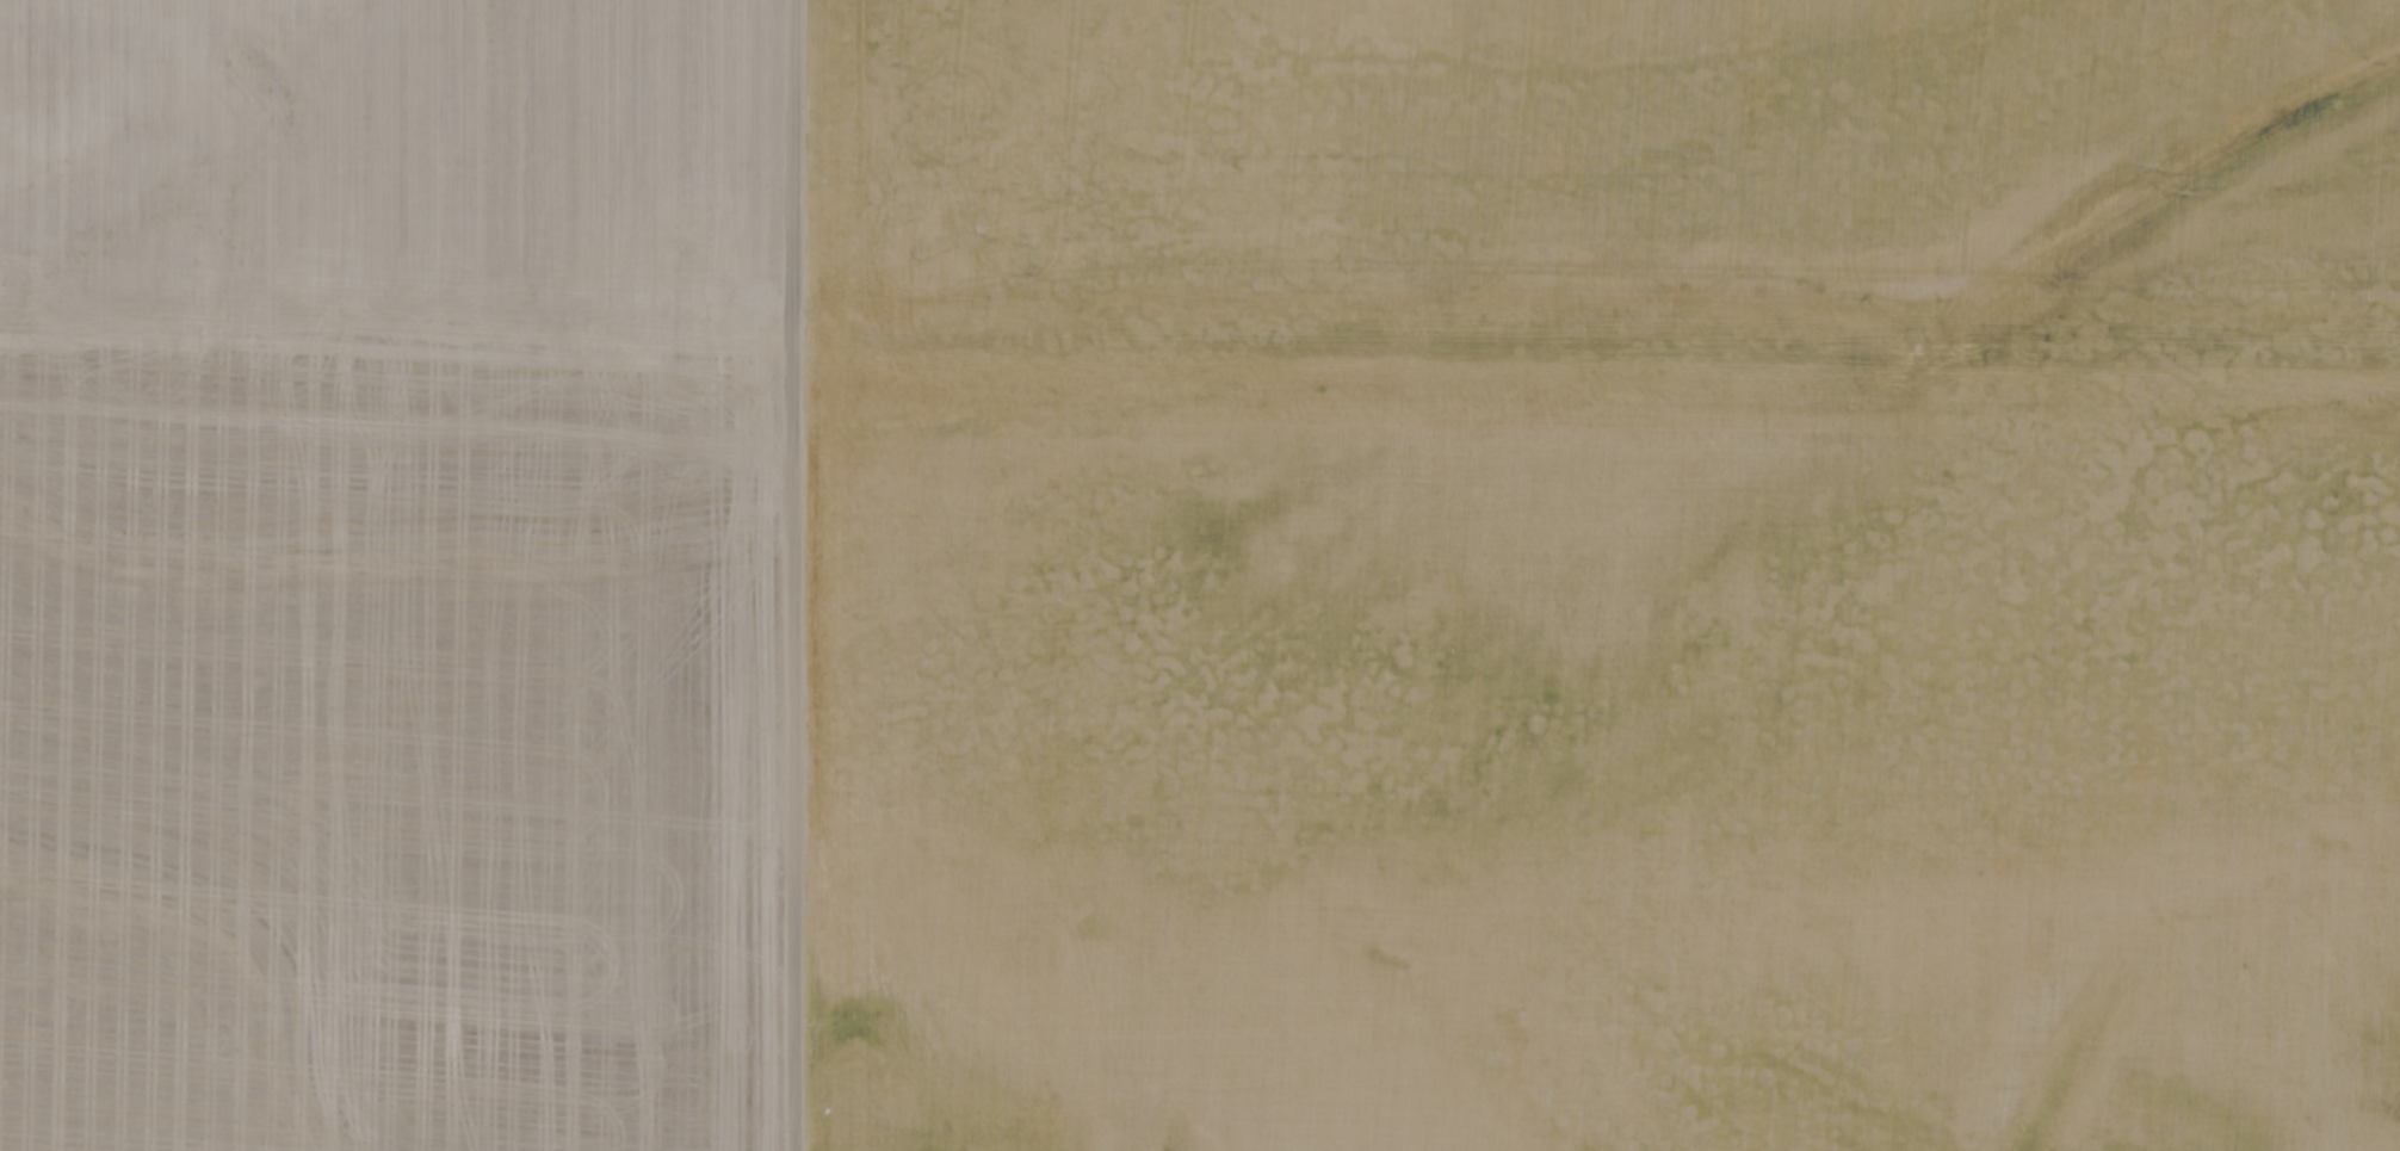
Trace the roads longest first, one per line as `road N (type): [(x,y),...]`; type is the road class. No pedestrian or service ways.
road 1 (track): [(791,0),(790,1150)]

